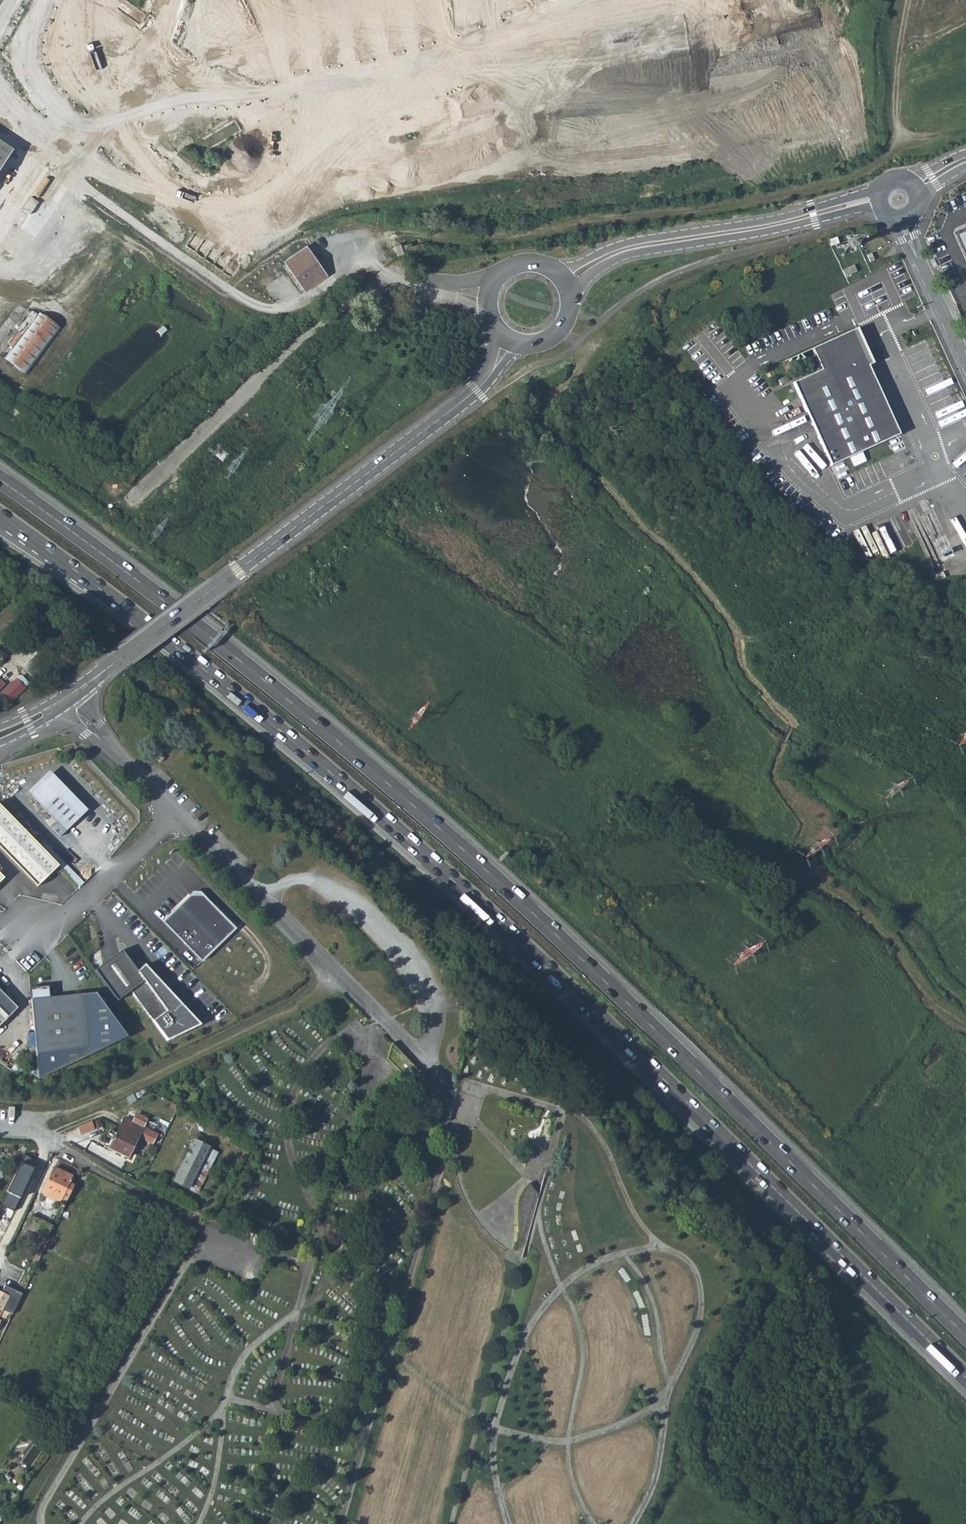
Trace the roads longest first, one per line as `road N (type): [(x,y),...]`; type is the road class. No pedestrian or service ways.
road 1 (trunk): [(0,516),(382,817),(641,1057),(965,1378)]
road 2 (trunk): [(965,1336),(436,826),(211,638),(0,480)]
road 3 (track): [(365,266),(378,236),(475,239),(679,208),(767,193),(884,154),(898,142),(894,96),(909,0)]
road 4 (tertiary): [(443,415),(71,699)]
road 5 (unclassified): [(136,496),(285,353),(360,300),(391,287),(489,296)]
road 6 (tertiary): [(571,305),(592,276),(630,256),(864,208),(885,211)]
road 7 (tertiary): [(881,185),(778,219),(625,245),(561,276)]
road 8 (track): [(965,715),(925,669),(880,649),(848,652),(783,681),(749,678)]
road 9 (residential): [(175,814),(61,919),(20,930)]
road 10 (residential): [(71,699),(175,814)]
road 11 (tertiary): [(443,415),(485,390),(512,354),(537,343)]

